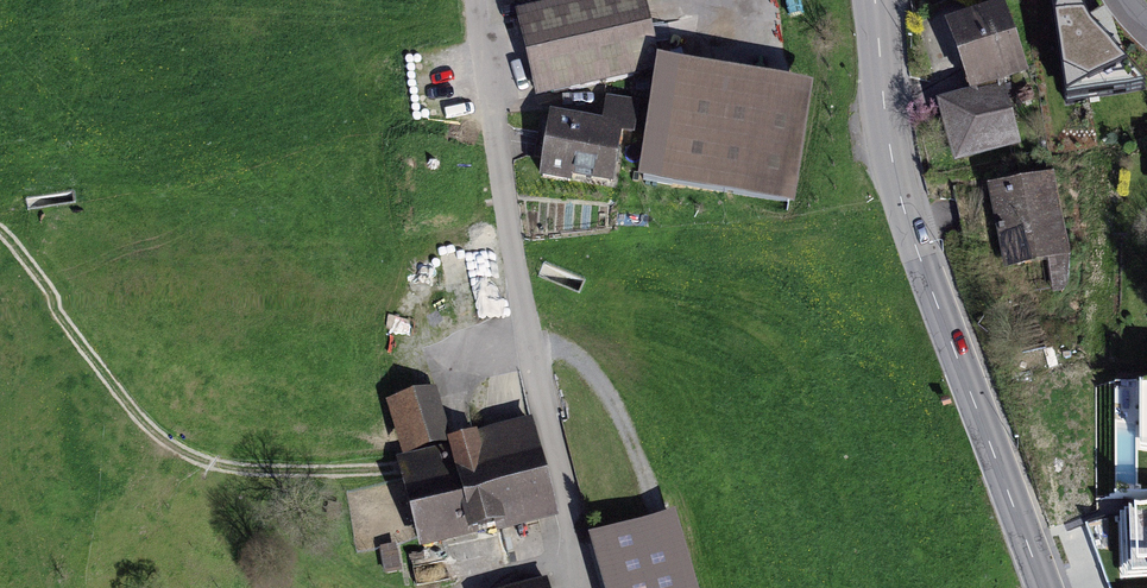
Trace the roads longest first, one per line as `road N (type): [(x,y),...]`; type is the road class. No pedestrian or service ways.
road 1 (secondary): [(0,259),(98,246),(236,245),(312,251),(468,291),(665,378),(725,415),(807,477),(911,587)]
road 2 (tertiary): [(1044,587),(903,206),(875,0)]

